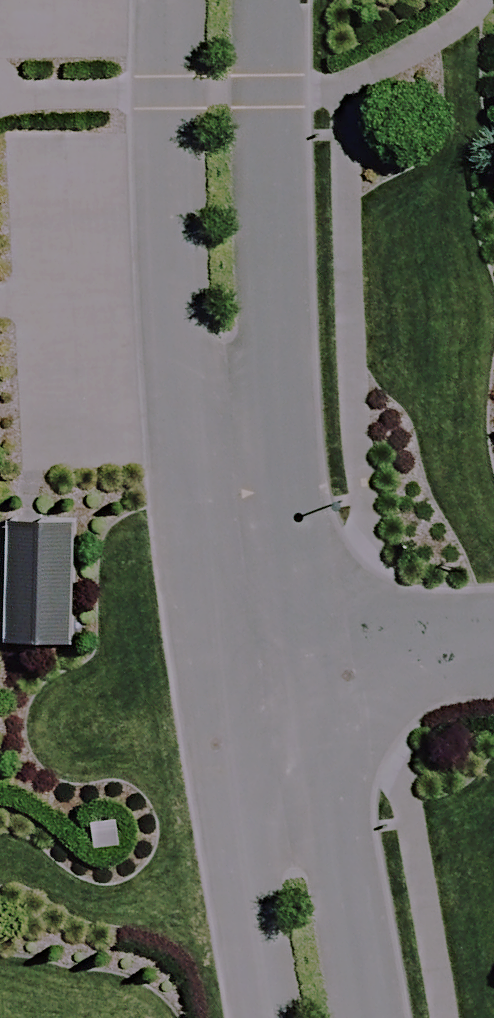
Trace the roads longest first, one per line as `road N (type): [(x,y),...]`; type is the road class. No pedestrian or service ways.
road 1 (residential): [(210,665),(180,444),(164,192),(168,0)]
road 2 (residential): [(277,0),(278,378),(306,658)]
road 3 (residential): [(306,658),(366,1017)]
road 4 (residential): [(264,1017),(210,665)]
road 5 (residential): [(306,658),(493,647)]

